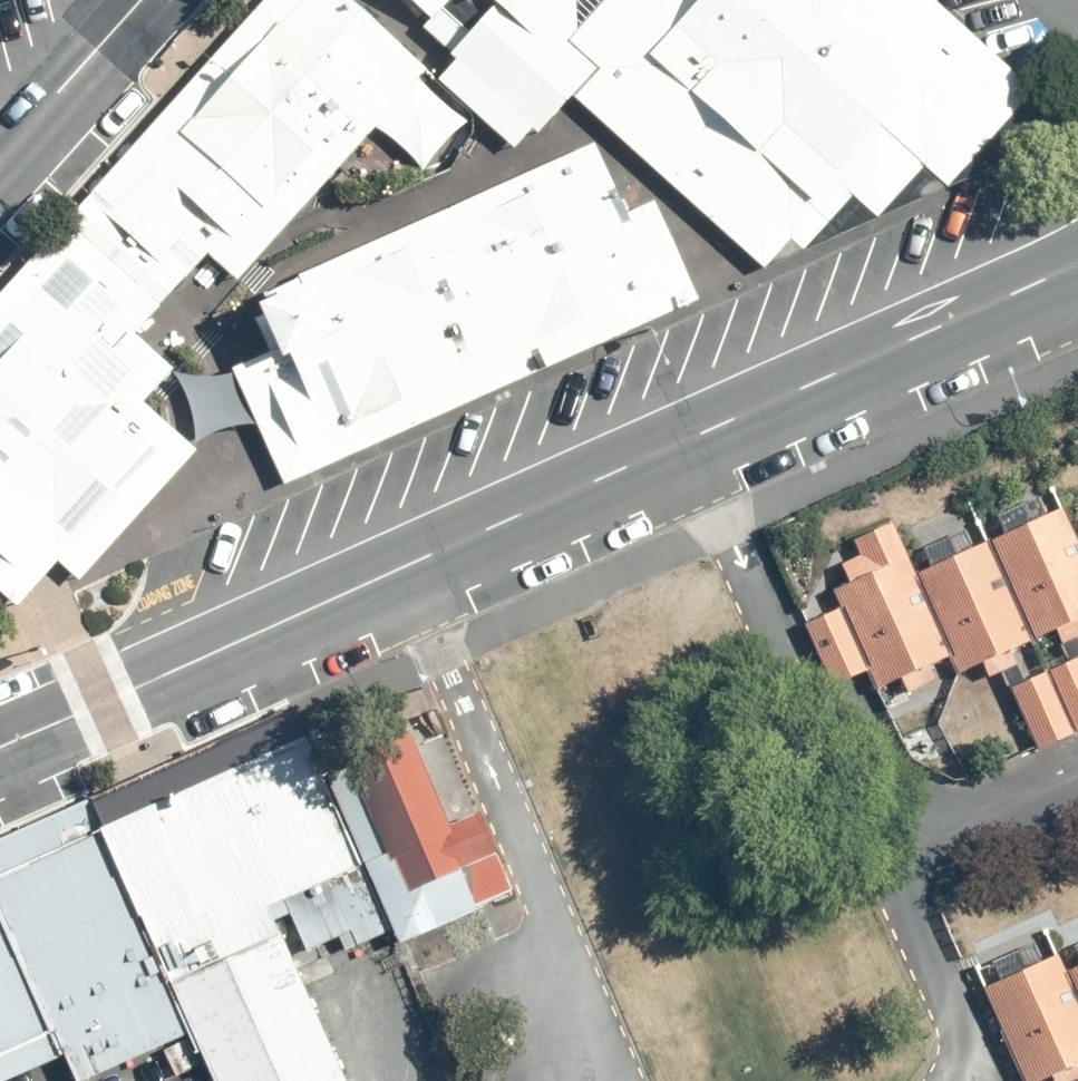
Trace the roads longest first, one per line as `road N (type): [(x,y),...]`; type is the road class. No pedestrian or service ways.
road 1 (residential): [(697,438),(962,1041),(956,1080)]
road 2 (residential): [(622,1080),(411,567)]
road 3 (tertiary): [(0,745),(411,567)]
road 4 (tertiary): [(697,438),(1077,263)]
road 5 (tertiary): [(411,567),(697,438)]
road 6 (secondary): [(0,154),(136,0)]

